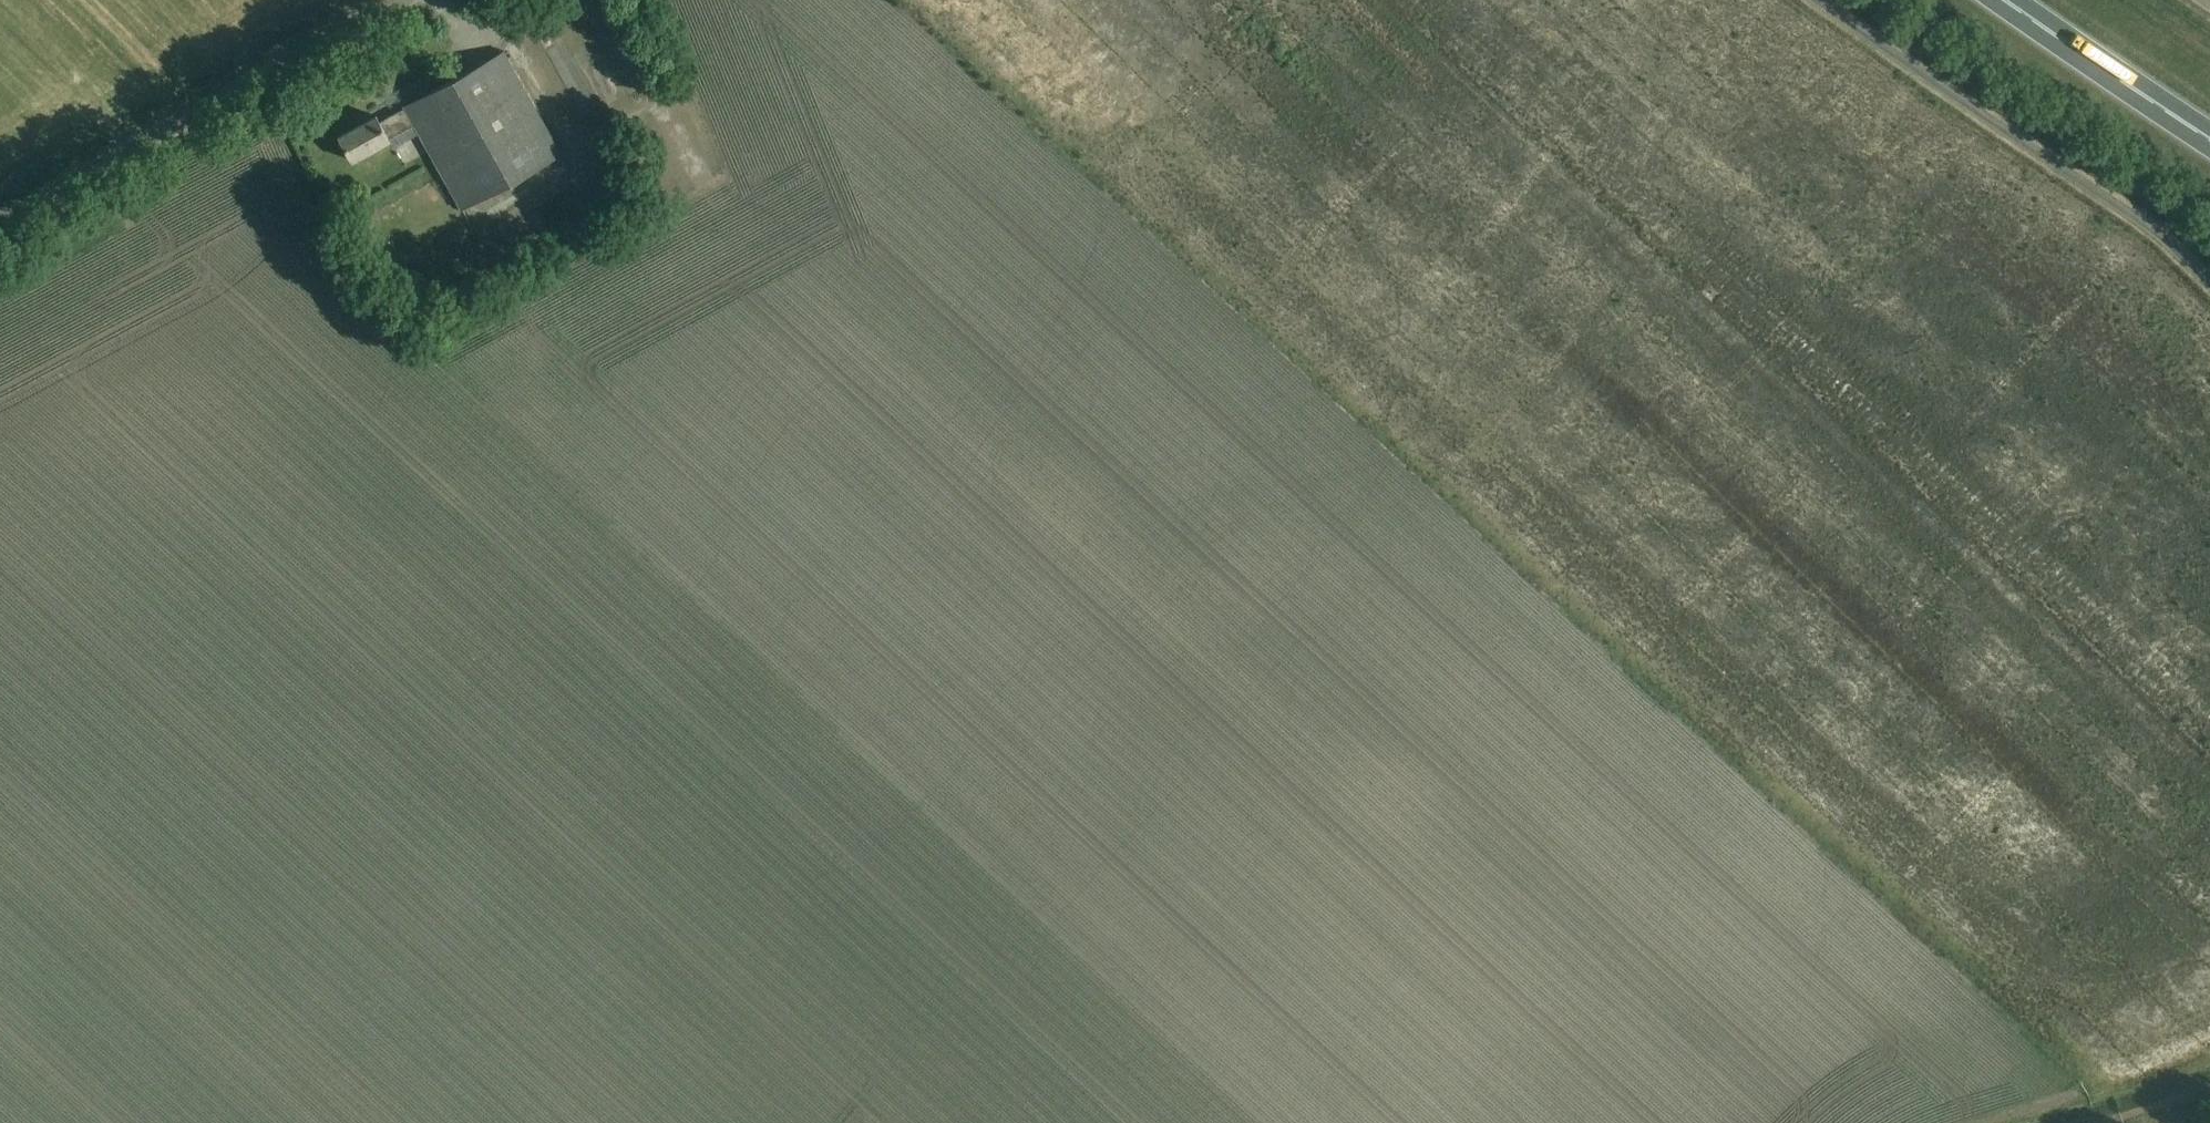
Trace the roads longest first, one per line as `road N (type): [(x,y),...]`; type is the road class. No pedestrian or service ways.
road 1 (unclassified): [(0,220),(397,0)]
road 2 (trunk): [(2209,139),(2005,0)]

